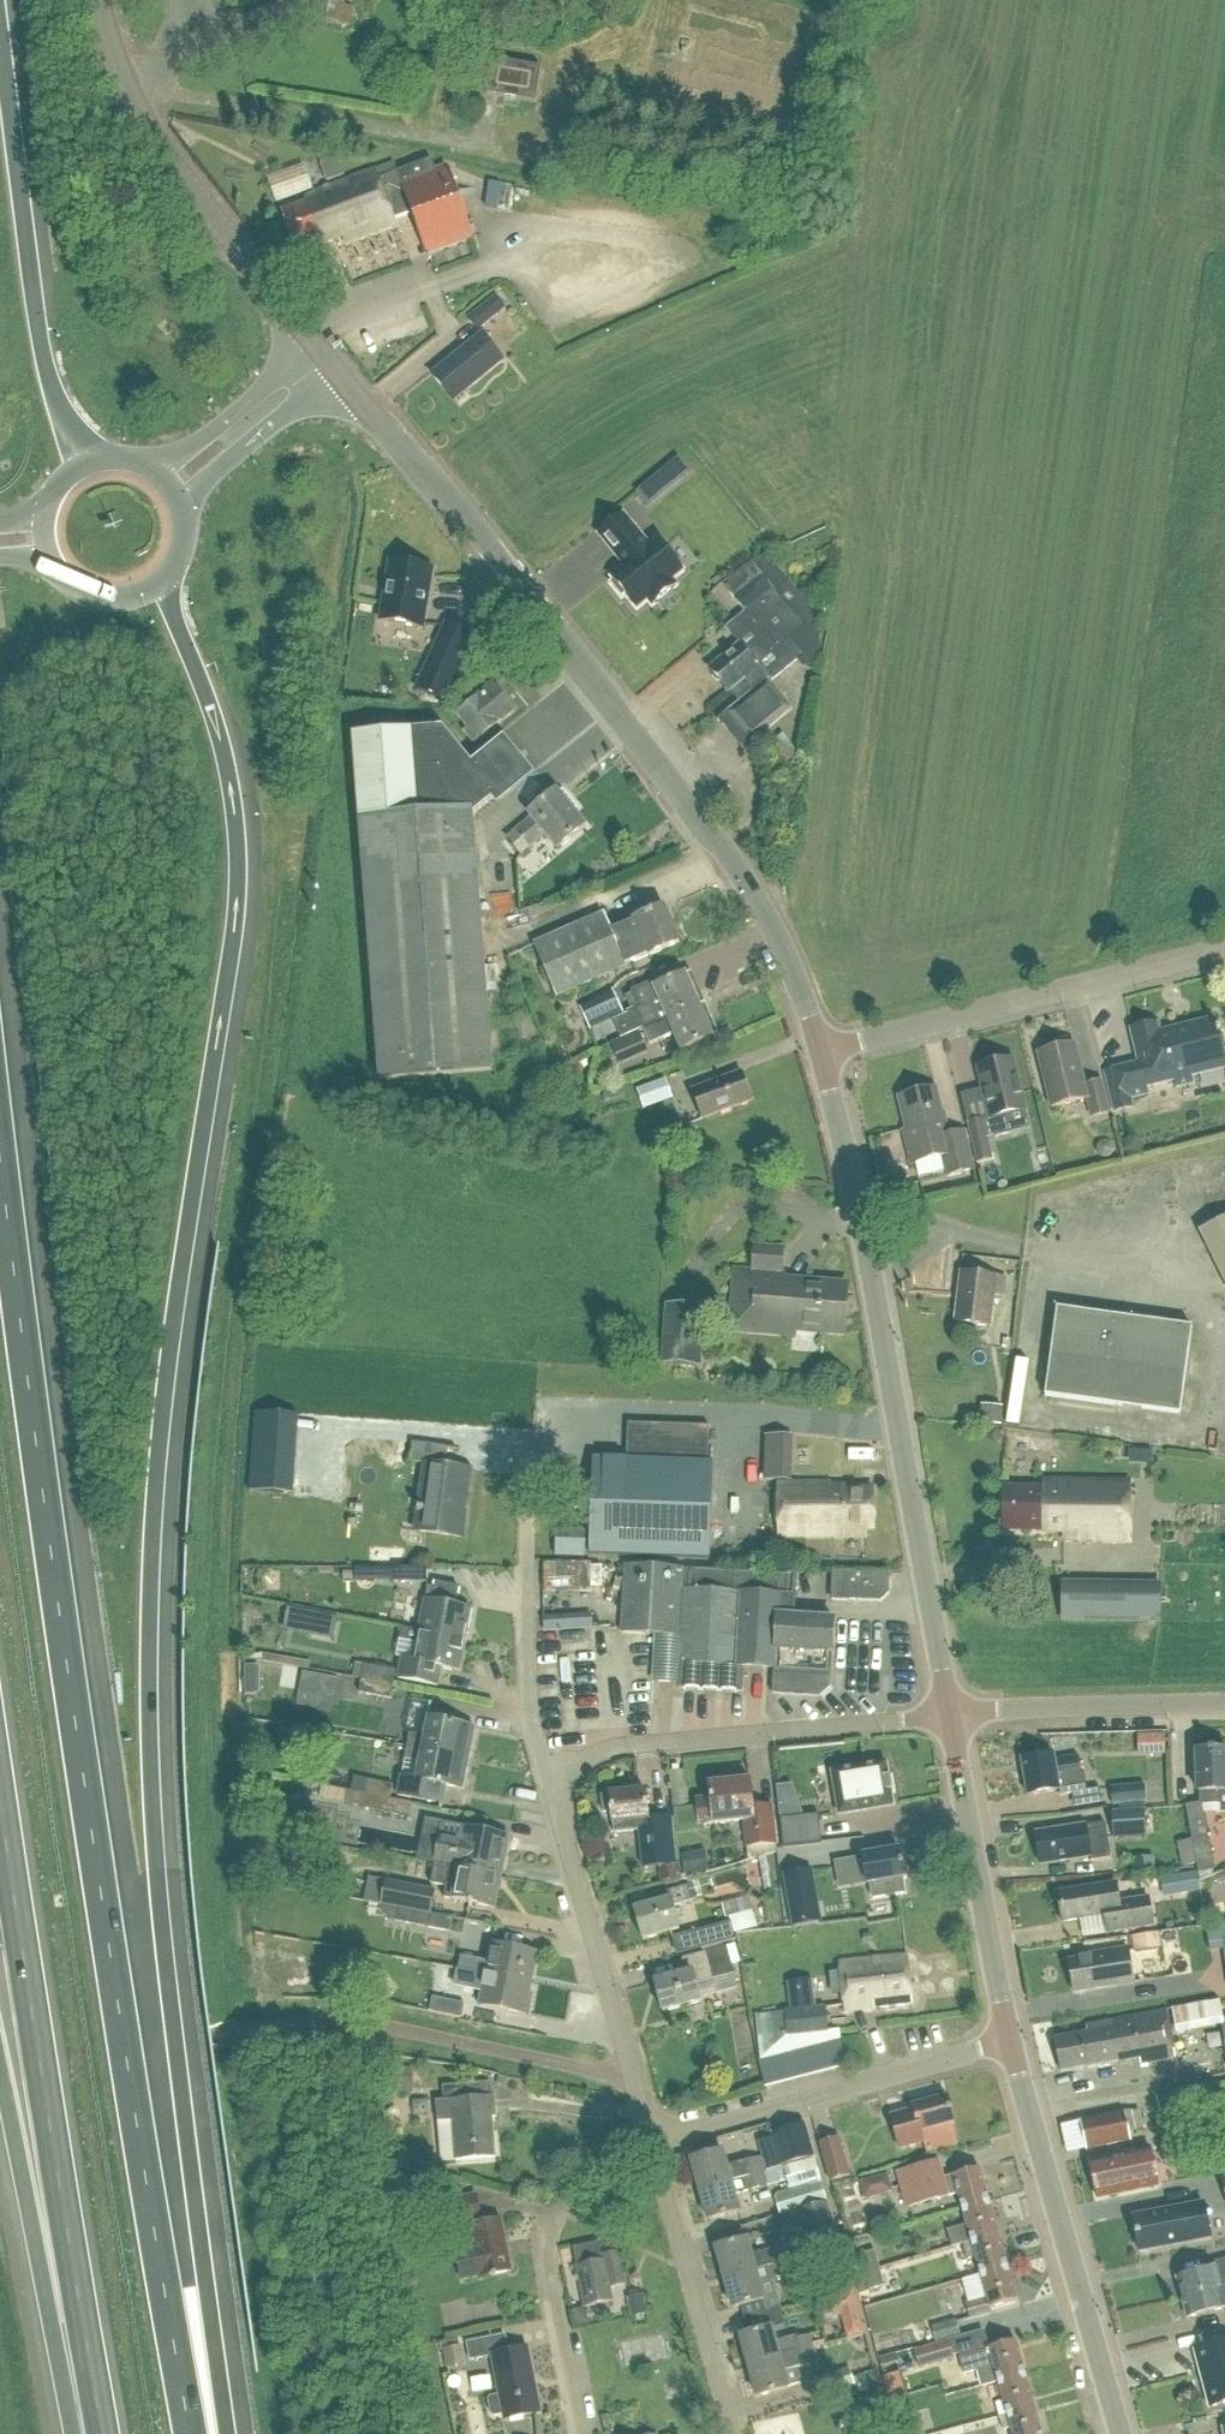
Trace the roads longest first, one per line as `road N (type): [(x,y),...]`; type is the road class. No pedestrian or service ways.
road 1 (motorway): [(209,2433),(154,1811),(150,1581),(162,1412),(240,858),(220,736),(161,585)]
road 2 (motorway): [(197,2433),(118,1988),(0,1175)]
road 3 (secondary): [(820,1051),(789,959),(748,891),(587,667),(339,377)]
road 4 (secondary): [(953,1716),(820,1051)]
road 5 (motorway): [(0,1816),(103,2433)]
road 6 (motorway): [(88,465),(52,395),(37,325),(0,40)]
road 7 (unclassified): [(1224,949),(820,1051)]
road 8 (secondary): [(316,349),(133,111),(98,0)]
road 9 (residential): [(552,1780),(632,1749),(953,1716)]
road 10 (secondary): [(1119,2433),(1009,2040)]
road 11 (residential): [(653,2143),(552,1780)]
road 12 (residential): [(653,2143),(1009,2040)]
road 13 (motorway): [(0,2077),(27,2208),(95,2433)]
road 14 (residential): [(587,2433),(554,2241),(577,2202),(653,2143)]
road 15 (secondary): [(1009,2040),(953,1716)]
road 16 (residential): [(552,1780),(530,1708),(526,1463)]
road 17 (residential): [(734,2433),(653,2143)]
road 18 (unclassified): [(953,1716),(1224,1706)]
road 19 (secondary): [(183,512),(239,450),(339,377)]
road 20 (secondary): [(316,349),(194,447),(151,470)]
road 21 (primary): [(50,562),(70,587),(100,601),(132,600),(161,585)]

